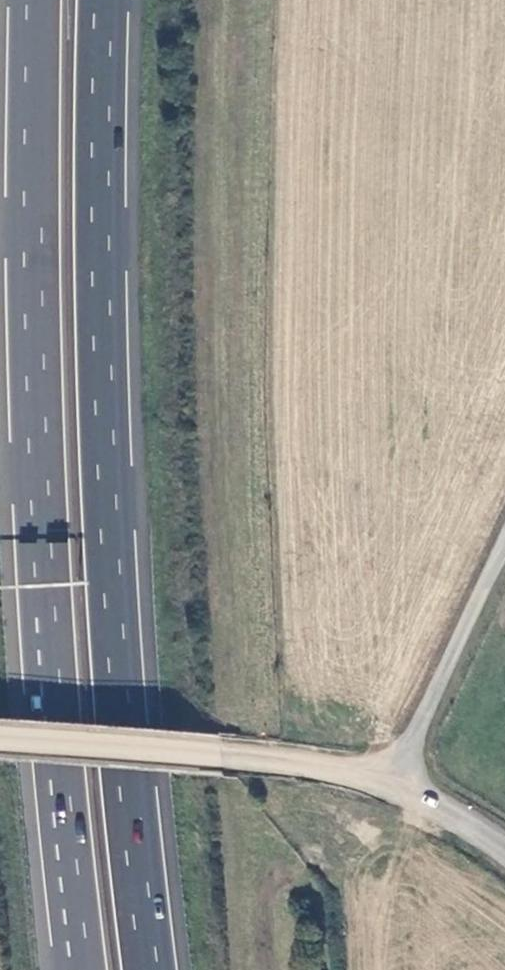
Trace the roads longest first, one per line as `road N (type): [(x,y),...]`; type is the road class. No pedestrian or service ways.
road 1 (trunk): [(149,969),(127,780),(103,389),(102,0)]
road 2 (trunk): [(31,0),(37,586),(73,969)]
road 3 (unclassified): [(504,540),(391,779)]
road 4 (tertiary): [(0,738),(227,755)]
road 5 (tertiary): [(391,779),(227,755)]
road 6 (tertiary): [(504,854),(391,779)]

